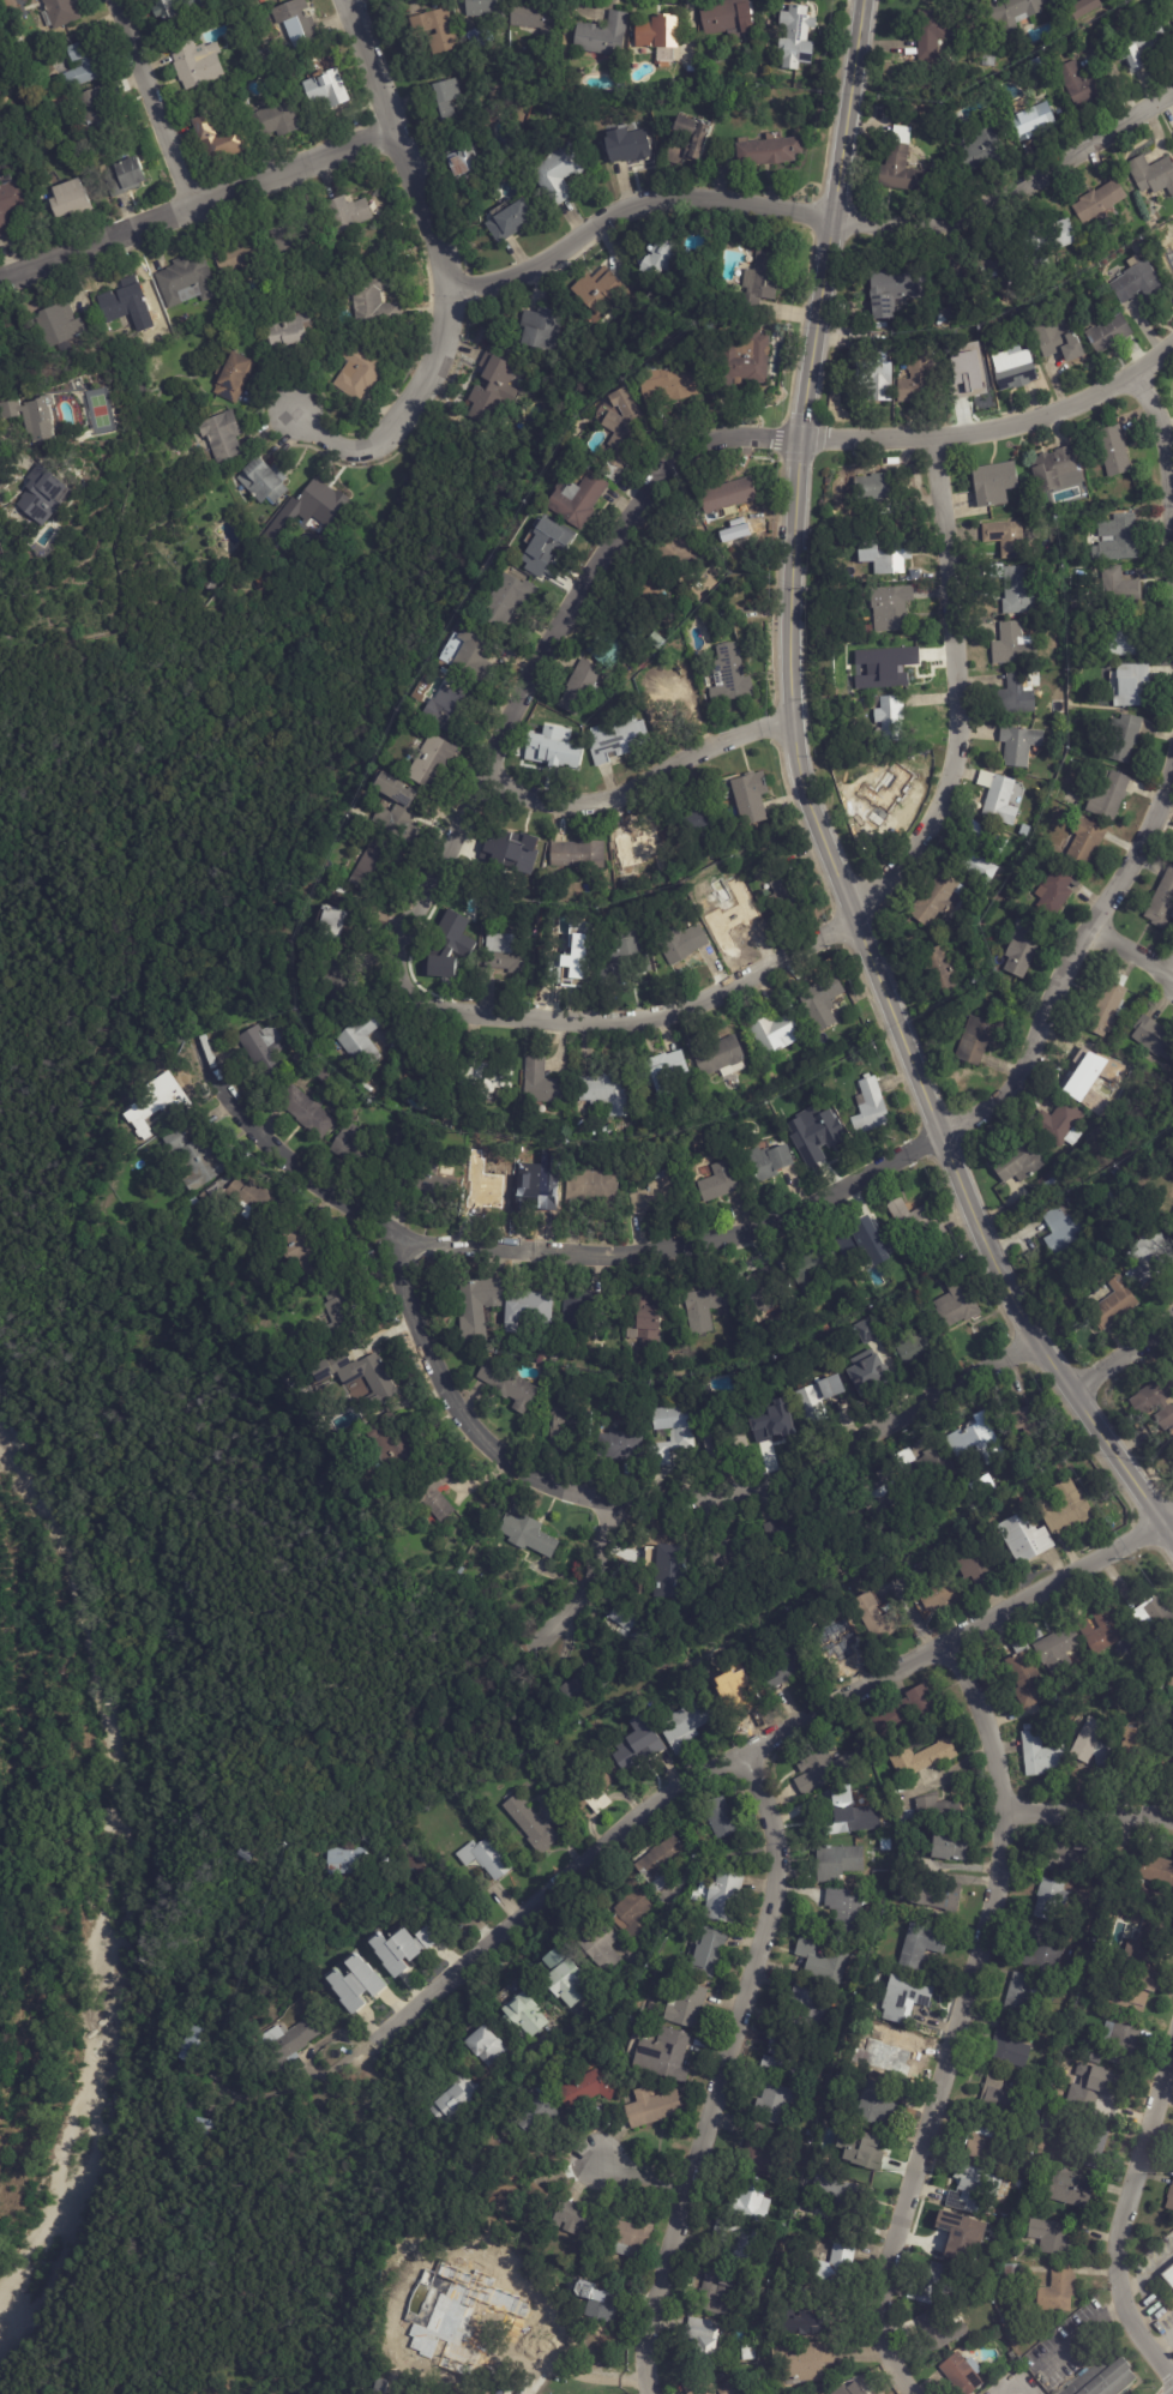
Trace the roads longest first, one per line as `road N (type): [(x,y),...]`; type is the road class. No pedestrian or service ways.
road 1 (tertiary): [(1172,1537),(1037,1340),(850,916),(805,788),(792,722),(799,439),(868,0)]
road 2 (residential): [(1172,347),(1065,408),(999,428),(934,437),(738,435),(675,457),(613,535),(551,638),(407,924),(396,967),(403,987)]
road 3 (residential): [(1172,763),(1132,867),(1054,986),(1023,1075),(945,1139),(735,1235),(597,1252),(408,1245)]
road 4 (residential): [(934,437),(955,750),(939,805),(897,873),(850,916),(670,1013),(609,1022),(434,1010),(403,987)]
road 5 (residential): [(1163,1523),(685,1782),(374,2039)]
road 6 (residential): [(912,2393),(886,2351),(880,2300),(993,1896),(1004,1810),(993,1748),(948,1641)]
road 7 (residential): [(1172,97),(1001,204),(956,221),(909,228),(703,198),(661,199),(589,228),(542,264),(492,284),(449,289)]
road 8 (residential): [(650,2393),(649,2327),(775,1883),(772,1825),(744,1755)]
road 9 (residential): [(613,1499),(533,1476),(465,1422),(415,1327),(402,1270),(408,1245),(260,1141),(229,1103),(201,1040)]
road 10 (residential): [(345,0),(449,289),(449,315),(426,389),(380,449),(354,450),(295,417)]
road 11 (residential): [(1037,1340),(760,1487),(703,1499),(613,1499)]
road 12 (residential): [(395,127),(0,284)]
road 13 (residential): [(1172,2383),(1125,2309),(1115,2264),(1172,2050)]
road 14 (residential): [(792,722),(720,739),(600,799),(570,804),(479,783)]
road 15 (residential): [(111,0),(192,209)]
road 16 (residential): [(613,1499),(591,1575),(534,1648)]
road 17 (residential): [(1172,1820),(1004,1810)]
road 18 (residential): [(1141,371),(1157,409),(1172,516)]
road 19 (tertiary): [(1172,1319),(1078,1403)]

